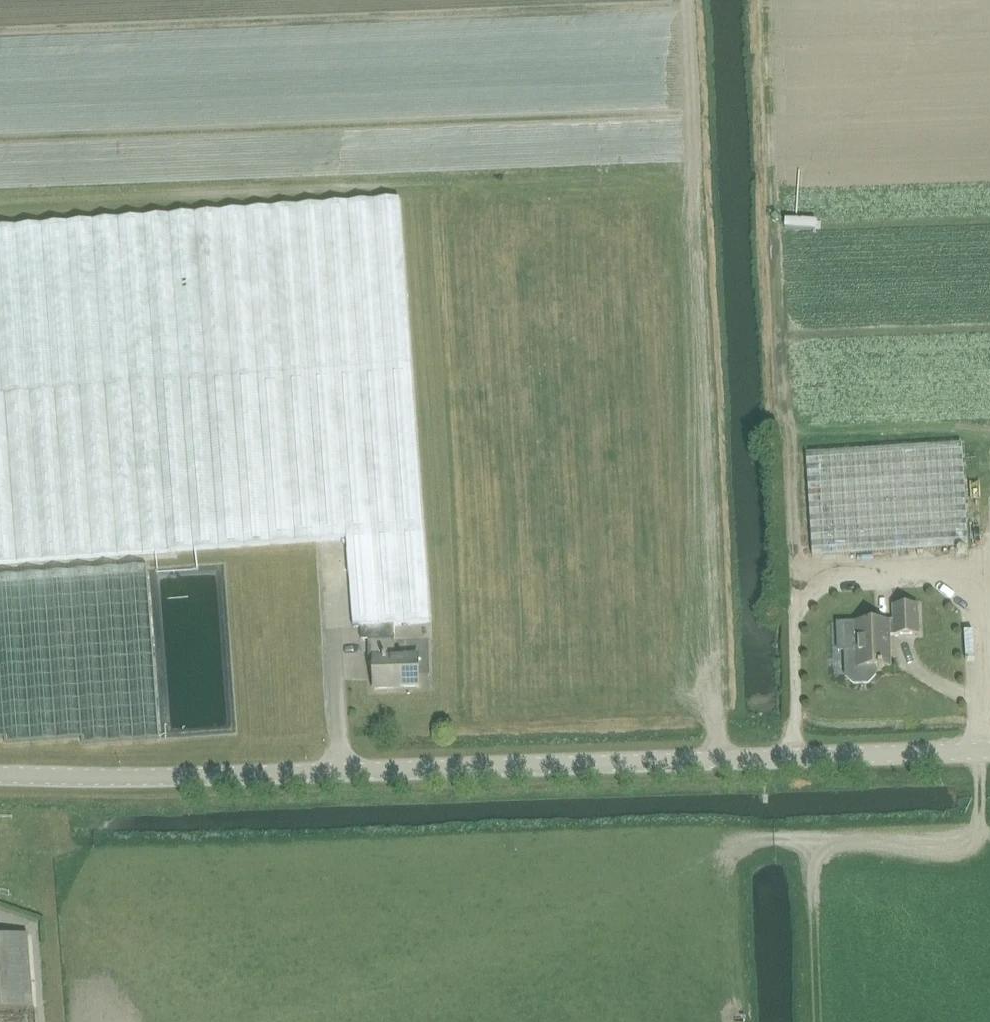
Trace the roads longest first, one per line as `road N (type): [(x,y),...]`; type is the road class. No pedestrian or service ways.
road 1 (unclassified): [(0,775),(131,778),(989,753)]

